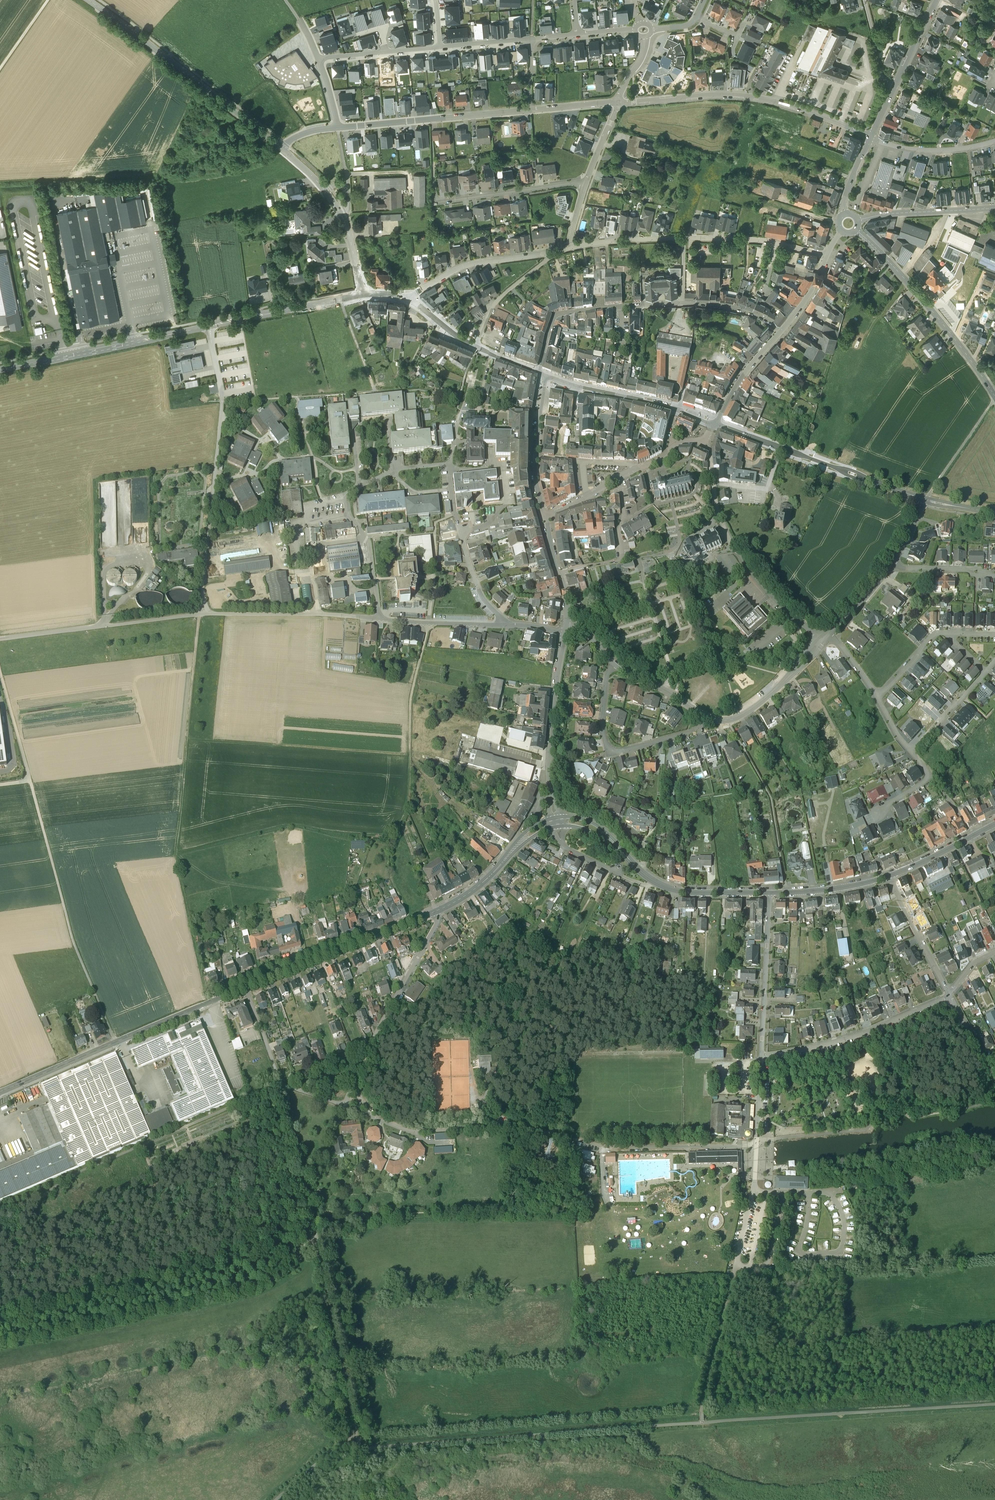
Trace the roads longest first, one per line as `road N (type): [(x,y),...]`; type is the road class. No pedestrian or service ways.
road 1 (track): [(427,631),(410,697),(406,800),(390,844),(292,832),(175,863),(199,623),(0,649)]
road 2 (residential): [(208,327),(221,407),(199,623),(504,632)]
road 3 (track): [(0,1215),(281,1088),(317,1241)]
road 4 (track): [(361,1453),(702,1423)]
road 5 (track): [(0,1340),(258,1286),(289,1271),(317,1241)]
road 6 (track): [(994,1405),(702,1423)]
road 7 (residential): [(539,372),(558,315),(695,303),(748,311),(781,330)]
road 8 (track): [(31,789),(72,945),(115,1046)]
road 9 (tertiary): [(244,992),(0,1096)]
road 10 (residential): [(826,255),(709,238),(570,247)]
road 11 (residential): [(281,150),(88,0)]
road 12 (track): [(187,748),(407,760)]
road 13 (tertiary): [(856,229),(932,310),(994,396)]
road 14 (residential): [(436,914),(343,1107)]
road 15 (tertiary): [(436,914),(244,992)]
road 16 (residential): [(713,484),(741,564),(822,650)]
road 17 (residential): [(950,997),(853,1039),(761,1058)]
road 18 (track): [(317,1241),(357,1436)]
road 19 (residential): [(612,666),(603,711),(613,757),(714,729)]
road 20 (residential): [(337,128),(528,110)]
road 21 (tertiary): [(715,423),(548,376)]
road 22 (residential): [(552,805),(566,638)]
road 23 (residential): [(769,897),(761,1058)]
road 24 (tertiary): [(181,332),(25,364)]
road 25 (tertiary): [(25,364),(181,332)]
road 26 (track): [(0,188),(159,185)]
road 27 (residential): [(431,202),(586,181)]
road 28 (residential): [(618,103),(730,95),(773,101)]
road 29 (residential): [(504,632),(478,591),(451,489)]
road 30 (track): [(702,1423),(734,1273)]
road 31 (residential): [(551,254),(473,263),(408,299)]
road 32 (residential): [(620,478),(623,559),(560,581)]
road 33 (tertiary): [(994,208),(856,219)]
road 34 (residential): [(950,997),(889,880)]
road 35 (tertiary): [(901,491),(781,447)]
road 36 (unclassified): [(551,254),(491,306),(473,347)]
road 37 (track): [(926,497),(994,396)]
road 38 (tertiary): [(889,880),(769,897)]

